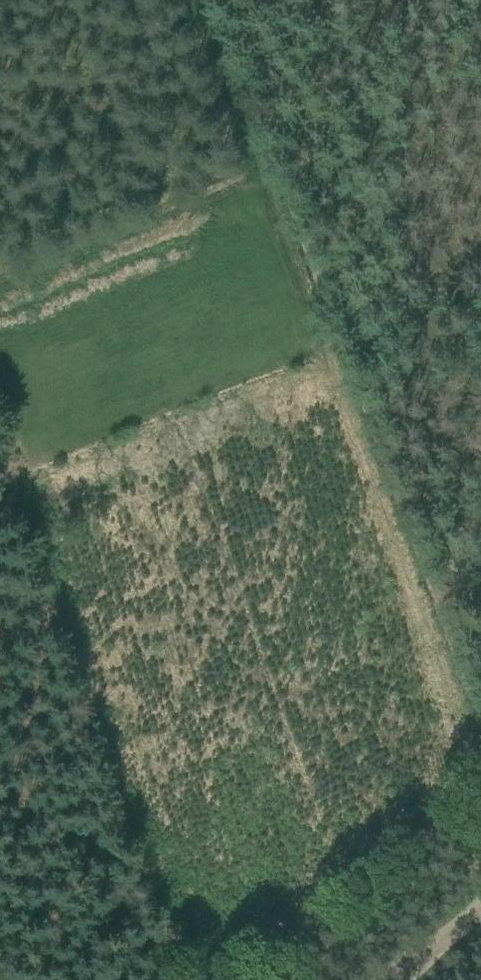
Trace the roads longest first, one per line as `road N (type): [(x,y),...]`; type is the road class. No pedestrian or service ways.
road 1 (track): [(387,979),(480,901)]

